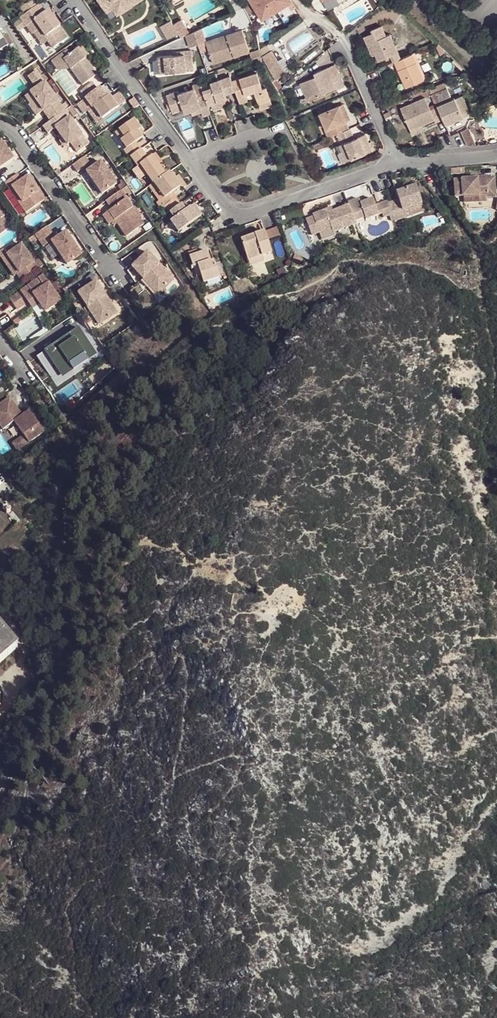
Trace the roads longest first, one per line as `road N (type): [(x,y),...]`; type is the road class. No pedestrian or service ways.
road 1 (residential): [(73,1),(237,217),(396,162)]
road 2 (residential): [(115,281),(0,125)]
road 3 (residential): [(396,162),(345,38)]

